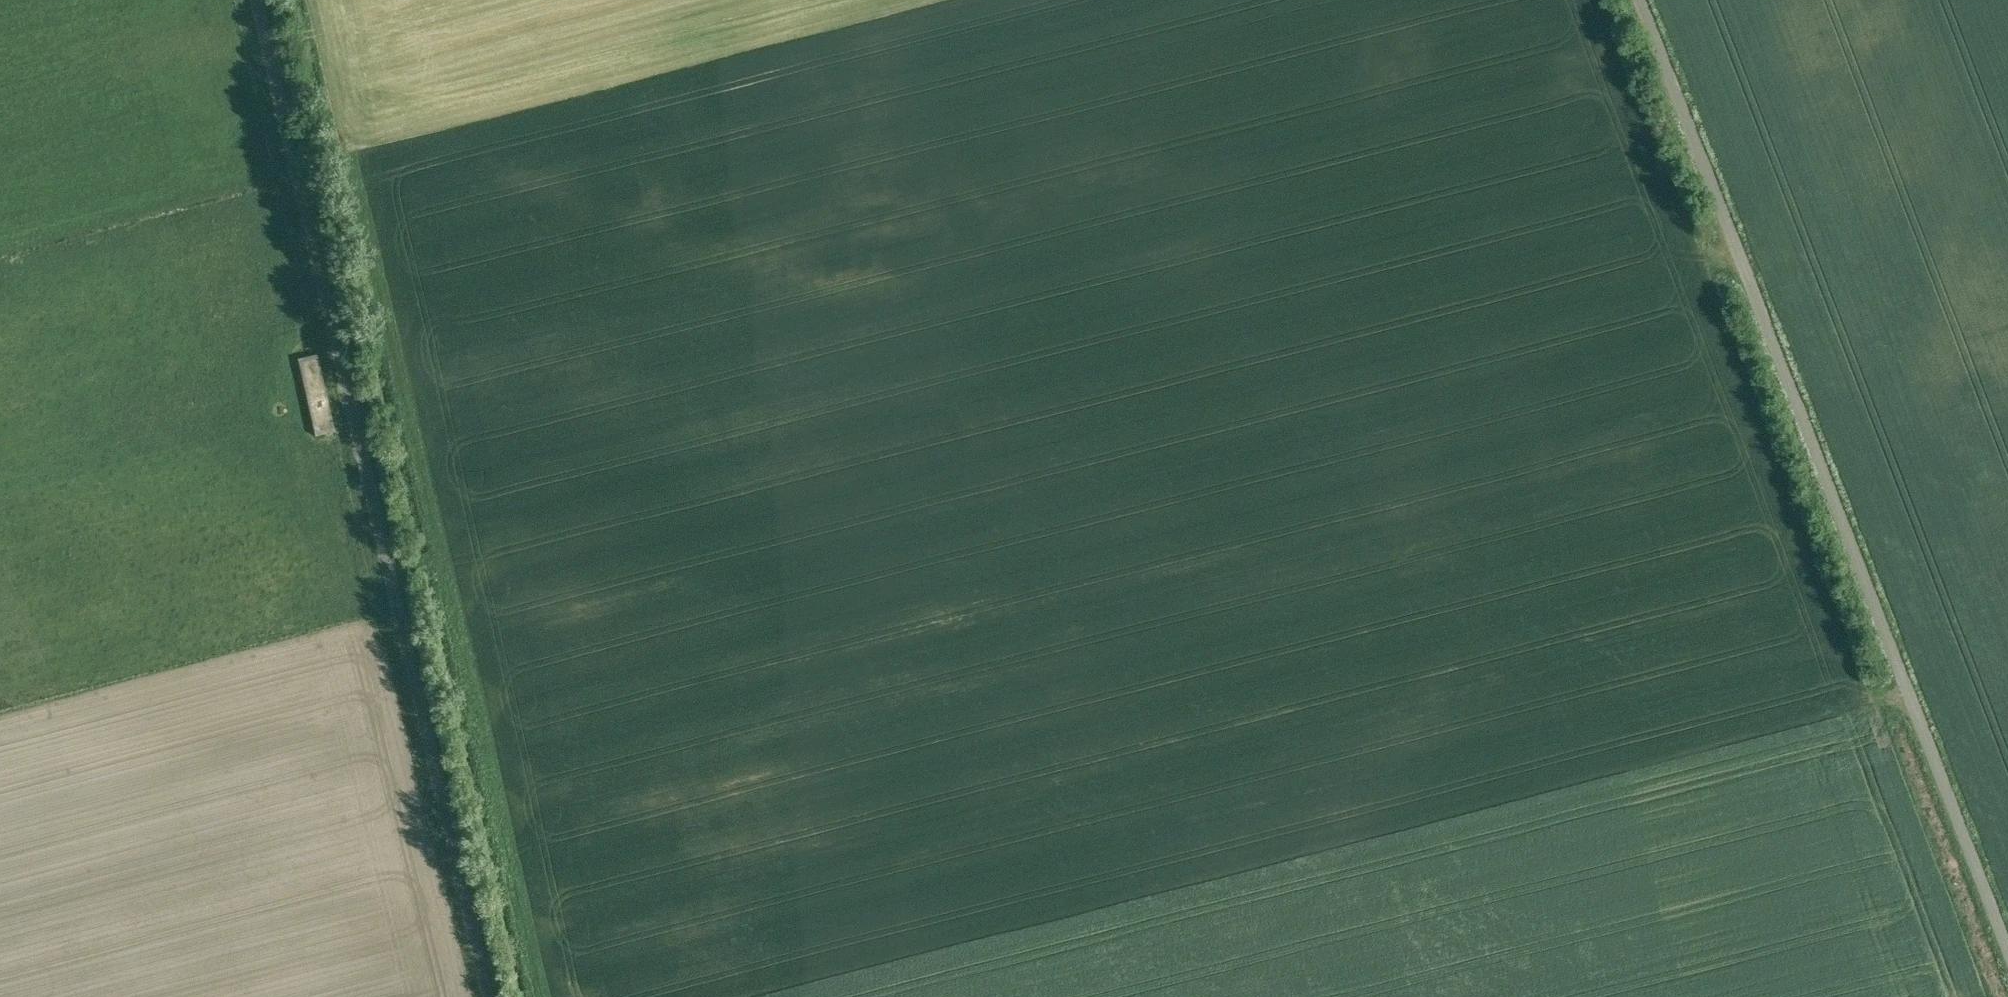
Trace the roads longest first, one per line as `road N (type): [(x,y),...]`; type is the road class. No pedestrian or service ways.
road 1 (unclassified): [(258,0),(492,996)]
road 2 (unclassified): [(2007,945),(1646,0)]

